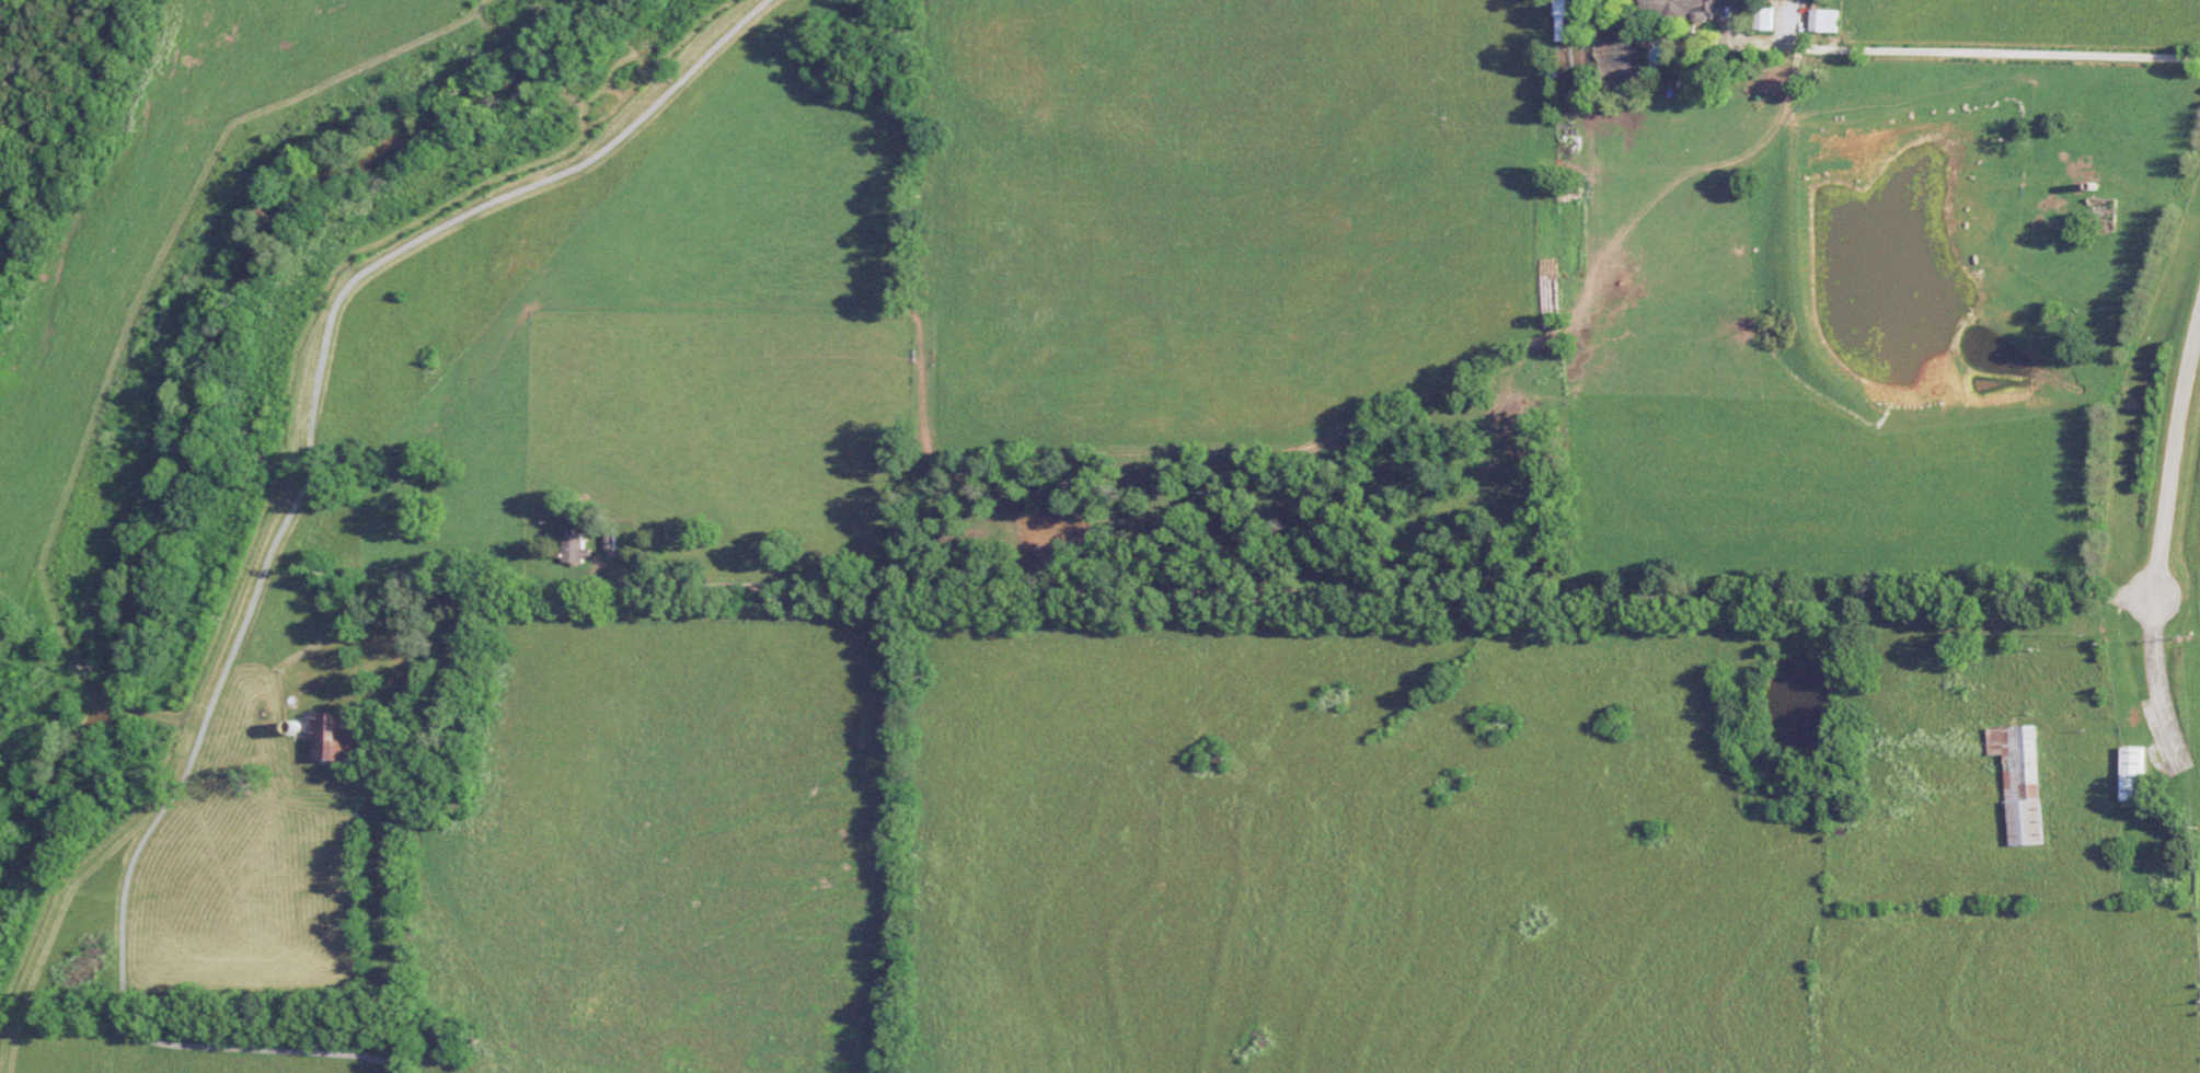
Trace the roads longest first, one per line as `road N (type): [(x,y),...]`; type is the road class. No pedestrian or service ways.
road 1 (residential): [(2153,597),(2199,327)]
road 2 (residential): [(2181,769),(2156,678),(2153,597)]

